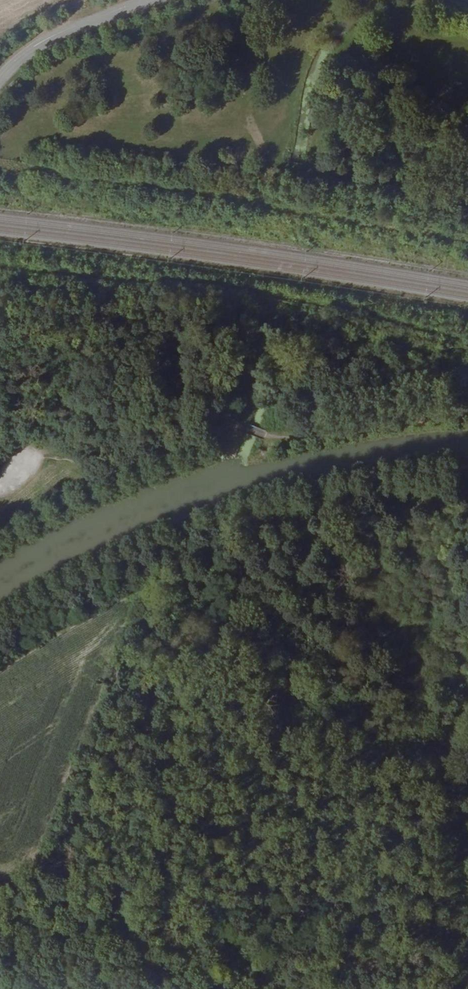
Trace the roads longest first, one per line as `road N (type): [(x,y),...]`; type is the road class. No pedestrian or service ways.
road 1 (unclassified): [(0,73),(49,35),(141,0)]

